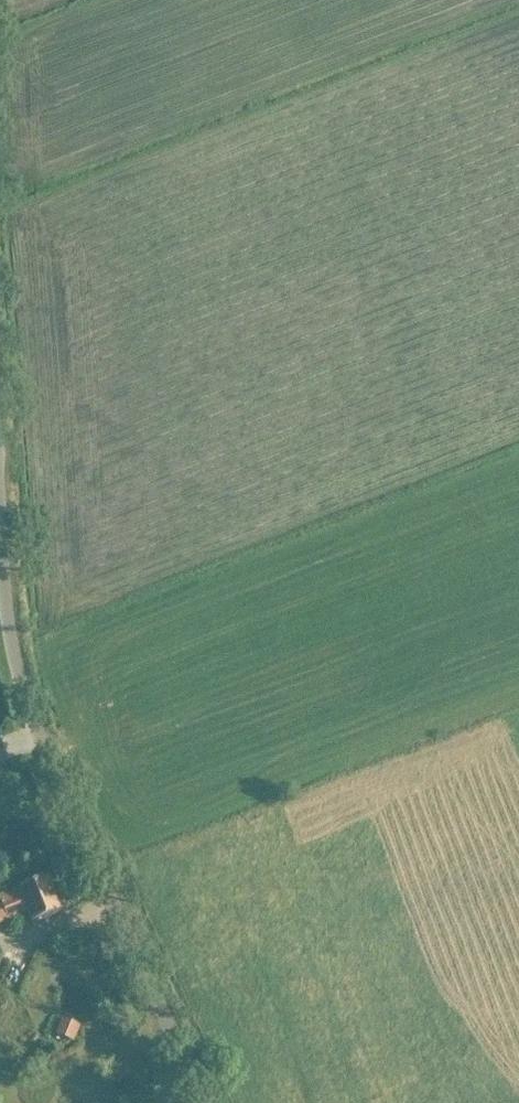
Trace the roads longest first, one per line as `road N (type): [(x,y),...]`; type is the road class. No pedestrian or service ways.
road 1 (unclassified): [(203,1102),(26,690),(0,587)]

